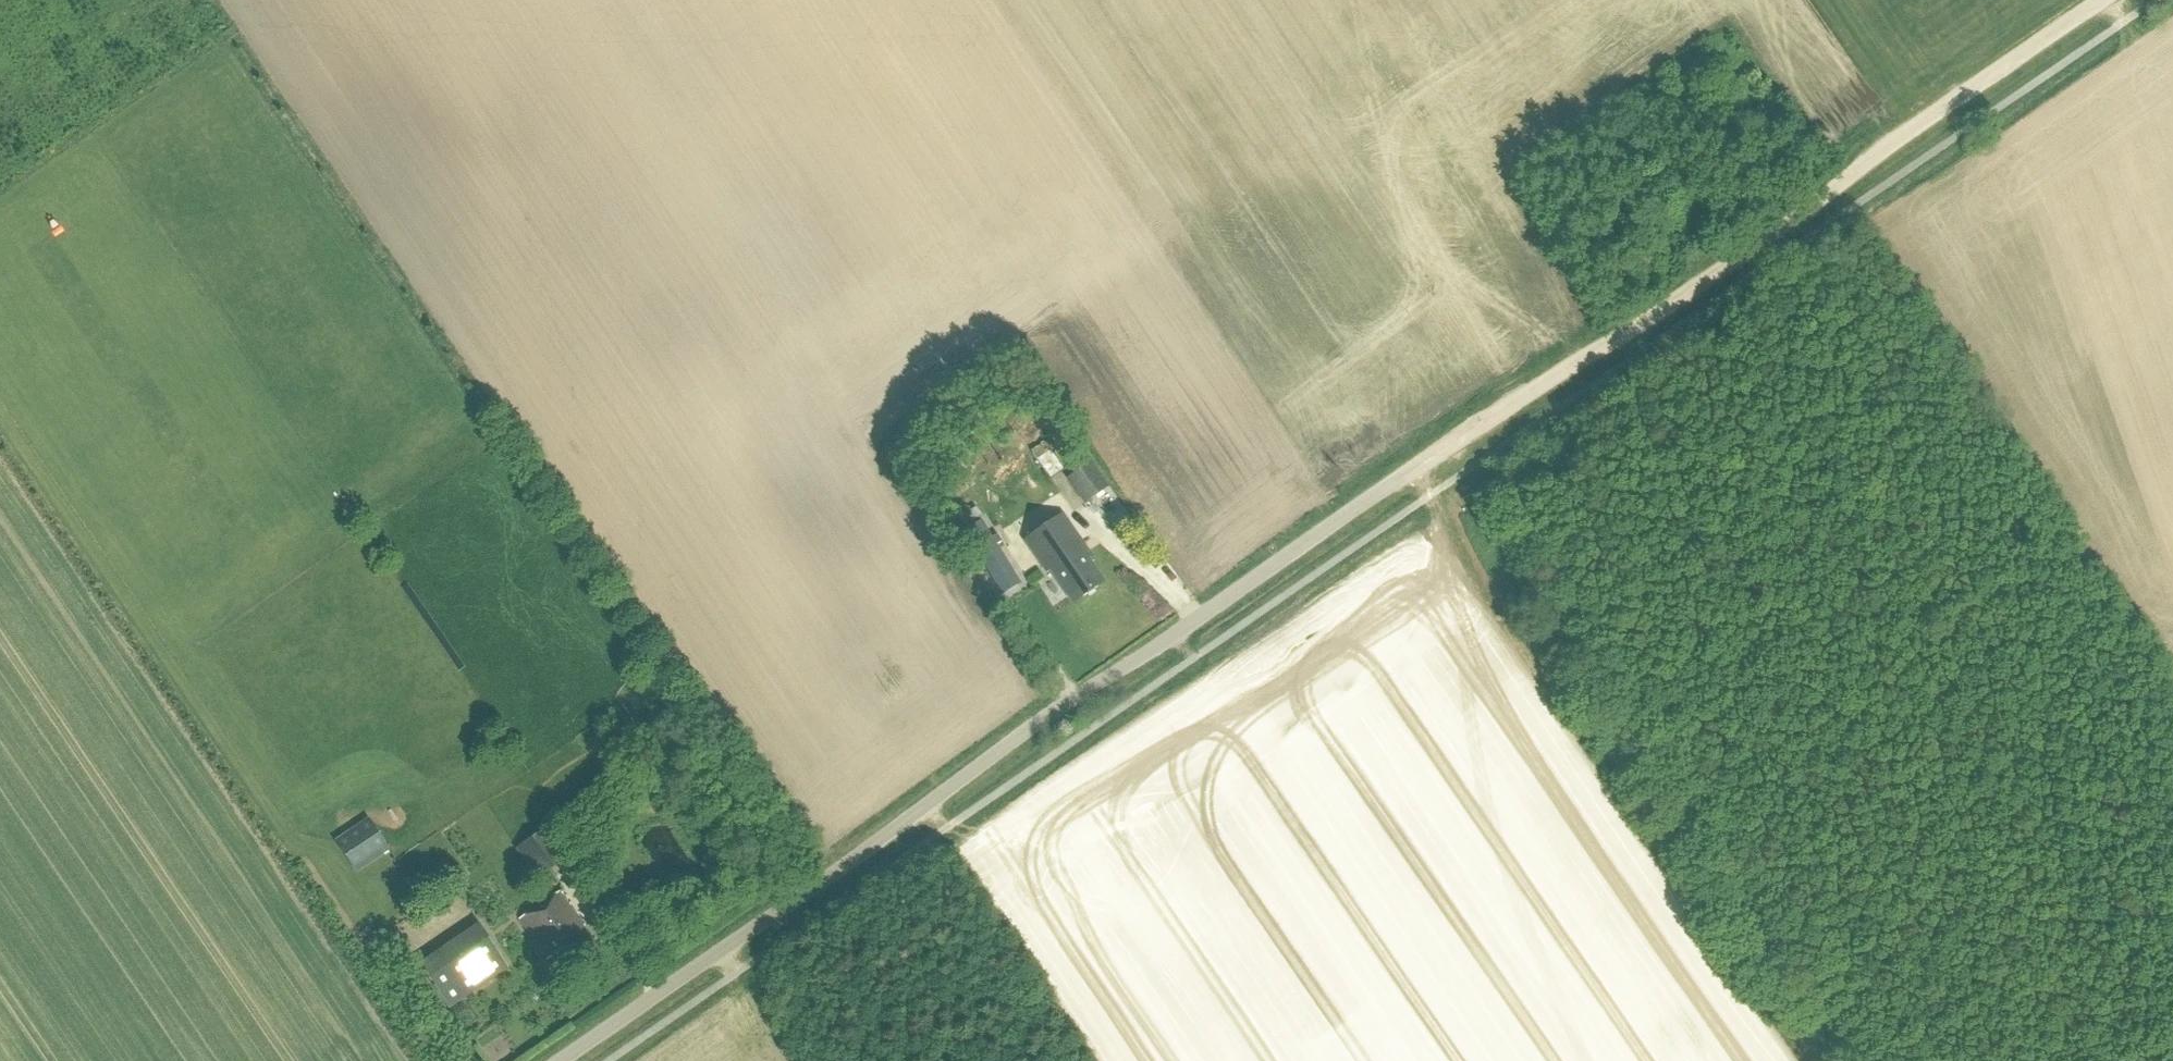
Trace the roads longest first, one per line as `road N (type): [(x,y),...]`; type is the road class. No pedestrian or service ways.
road 1 (unclassified): [(565,1060),(843,869),(1052,712),(1154,652),(1411,471)]
road 2 (track): [(1411,471),(1769,237),(2102,0)]
road 3 (track): [(1431,497),(1825,1060)]

